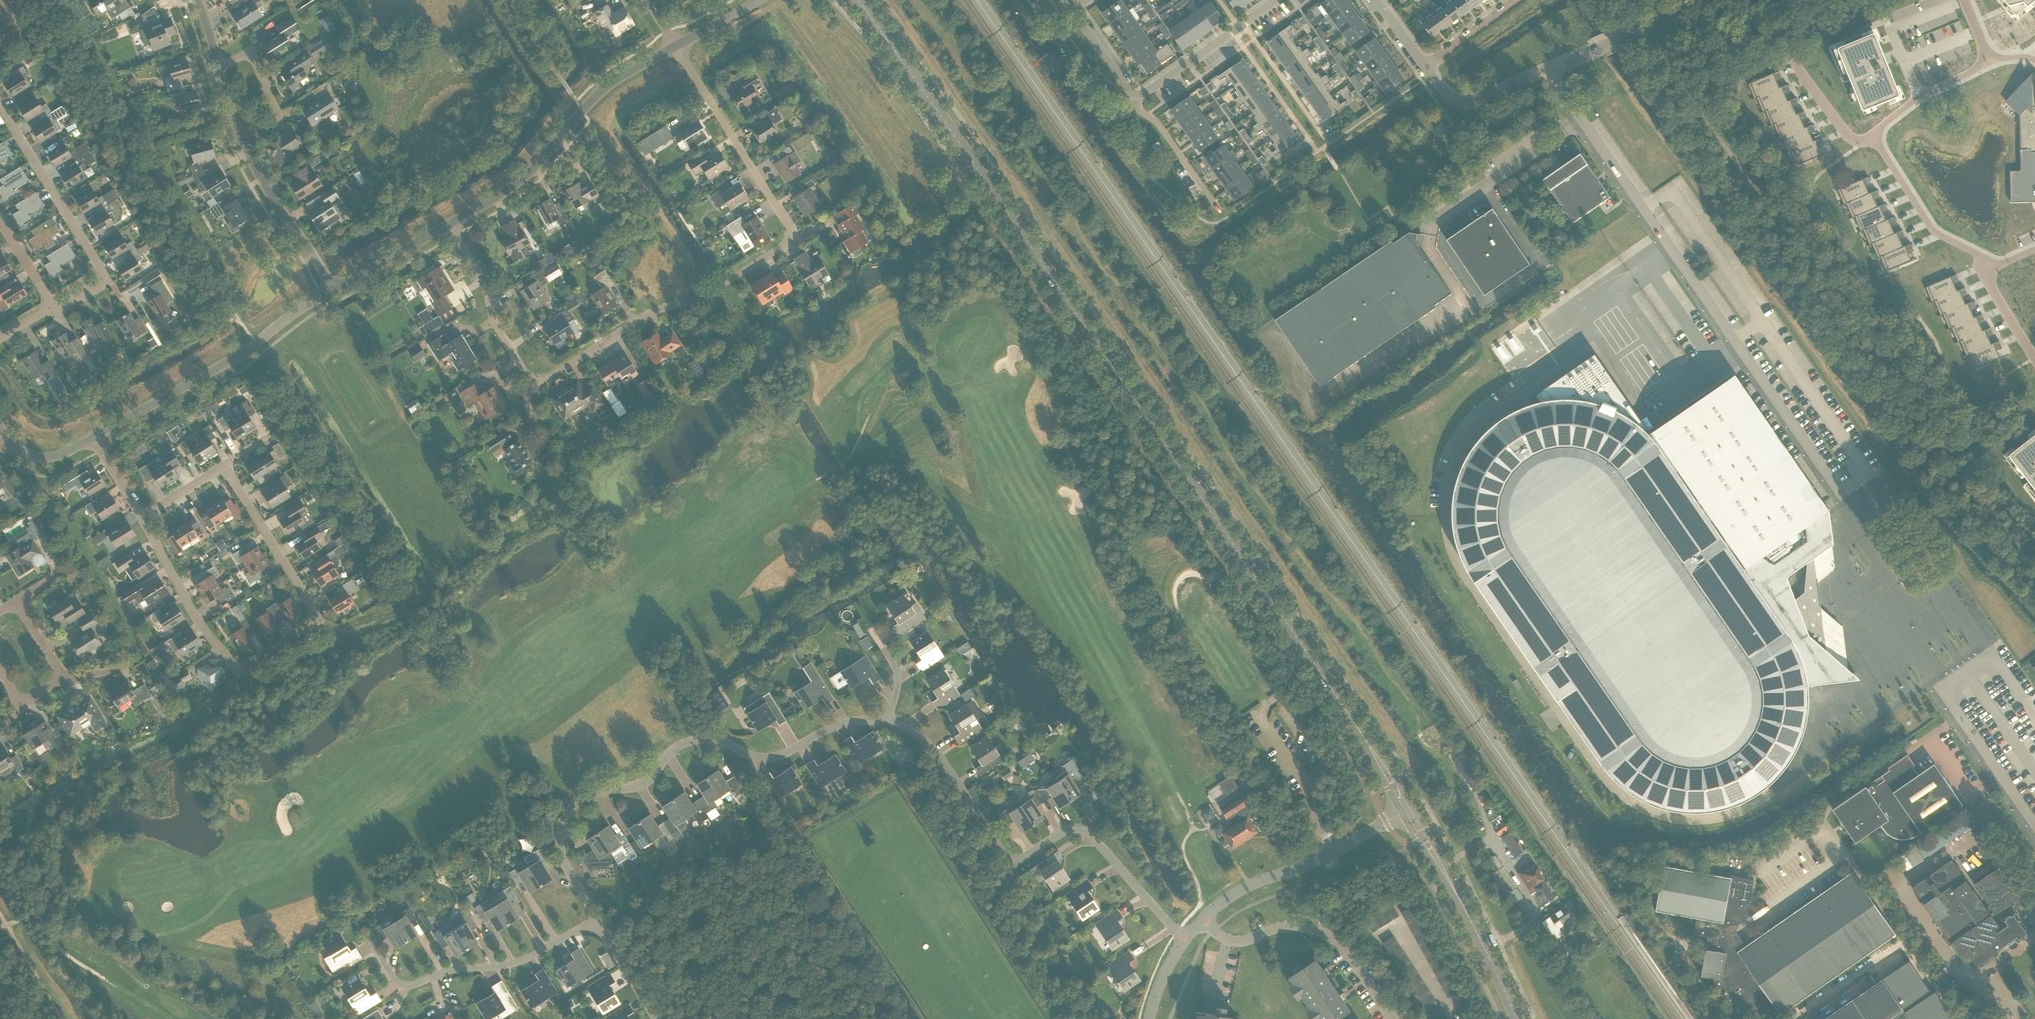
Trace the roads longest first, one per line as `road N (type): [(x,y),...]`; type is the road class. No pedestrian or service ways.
road 1 (secondary): [(1365,739),(859,0)]
road 2 (unclassified): [(533,385),(648,315),(705,294),(790,239),(789,226),(676,46)]
road 3 (residential): [(596,920),(557,844),(560,816),(575,795),(641,780),(675,743),(696,735),(764,751),(841,717),(889,721)]
road 4 (residential): [(224,466),(319,620),(238,670),(194,614),(142,517)]
road 5 (unclassified): [(1841,492),(1582,119)]
road 6 (residential): [(889,721),(924,735),(1006,856),(1018,859),(1064,831),(1083,830),(1186,939)]
road 7 (unclassified): [(448,224),(520,180),(610,84),(676,46)]
road 8 (unclassified): [(94,437),(248,350),(333,289)]
road 9 (residential): [(596,920),(511,963),(457,968),(414,984),(396,979),(379,955)]
road 10 (residential): [(1204,919),(1239,944),(1279,927),(1327,936),(1390,1018)]
road 11 (unclassified): [(1204,919),(1251,885),(1402,813)]
road 12 (residential): [(105,279),(0,106)]
road 13 (unclassified): [(1419,230),(1582,119)]
road 14 (unclassified): [(533,385),(448,224)]
road 15 (unclassified): [(1550,71),(1711,0)]
road 16 (residential): [(1877,140),(1932,230),(1992,261)]
road 17 (unclassified): [(333,289),(245,145)]
road 18 (residential): [(1277,0),(1137,94)]
road 19 (residential): [(245,145),(283,126),(284,115),(258,53),(220,67)]
road 20 (residential): [(1425,65),(1460,102),(1550,71)]
road 21 (secondary): [(1517,1018),(1454,888)]
road 22 (residential): [(1216,209),(1158,123),(1138,108),(1137,94)]
road 23 (residential): [(1991,62),(1925,94),(1885,123),(1877,140)]
road 24 (residential): [(2019,797),(1944,688)]
road 25 (unclassified): [(333,289),(448,224)]
road 26 (residential): [(1793,60),(1848,135),(1877,140)]

